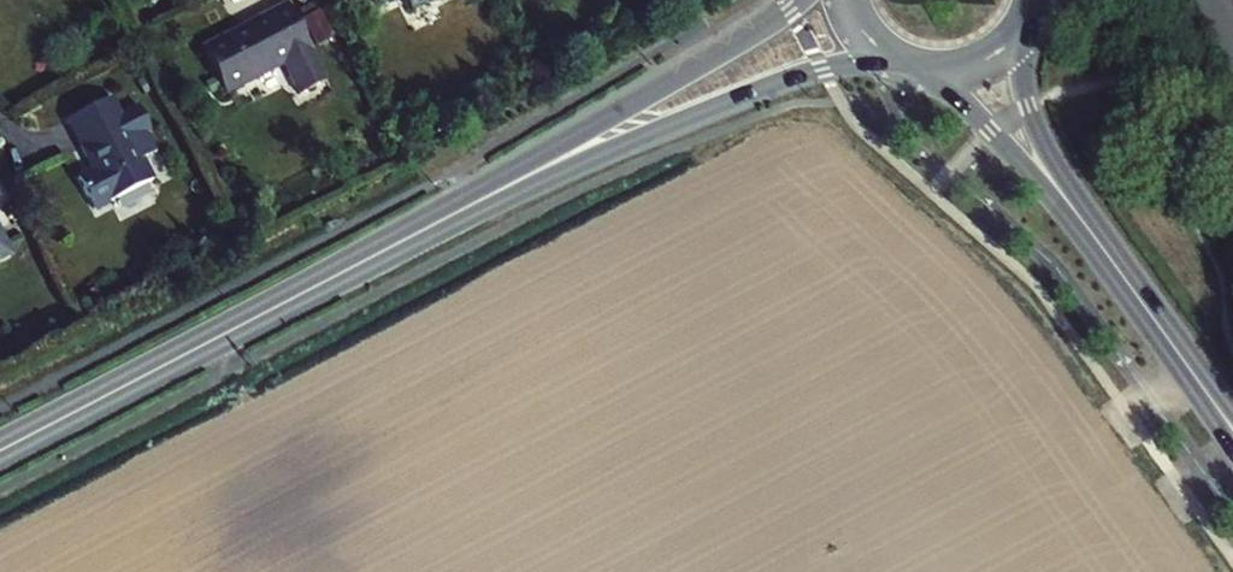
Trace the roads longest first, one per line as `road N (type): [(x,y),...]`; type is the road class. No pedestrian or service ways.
road 1 (secondary): [(0,451),(491,196)]
road 2 (secondary): [(491,196),(799,78),(894,59)]
road 3 (secondary): [(799,0),(491,196)]
road 4 (tertiary): [(924,70),(1106,249)]
road 5 (tertiary): [(1106,249),(1040,139),(1023,88),(1020,32)]
road 6 (tertiary): [(1106,249),(1232,430)]

